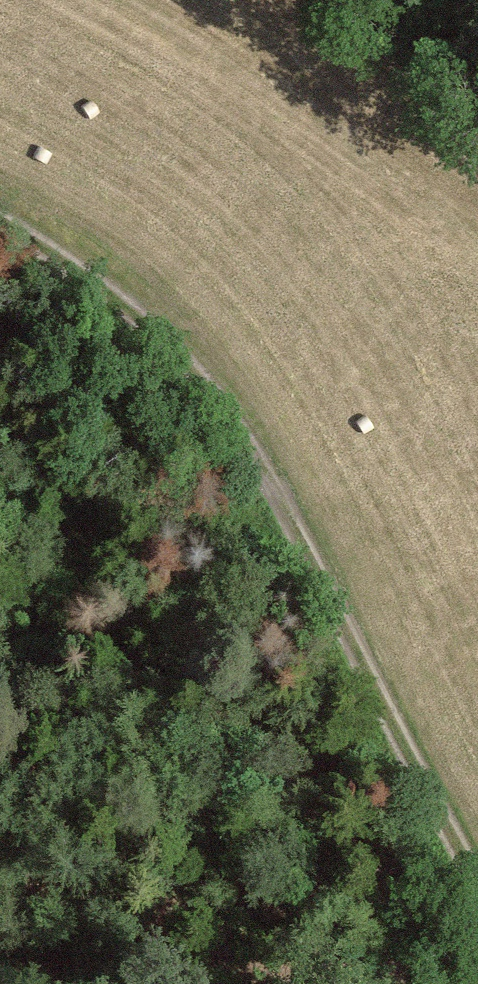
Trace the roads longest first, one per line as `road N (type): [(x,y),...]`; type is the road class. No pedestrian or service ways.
road 1 (track): [(0,225),(141,320),(240,447),(477,890)]
road 2 (track): [(285,523),(0,461)]

